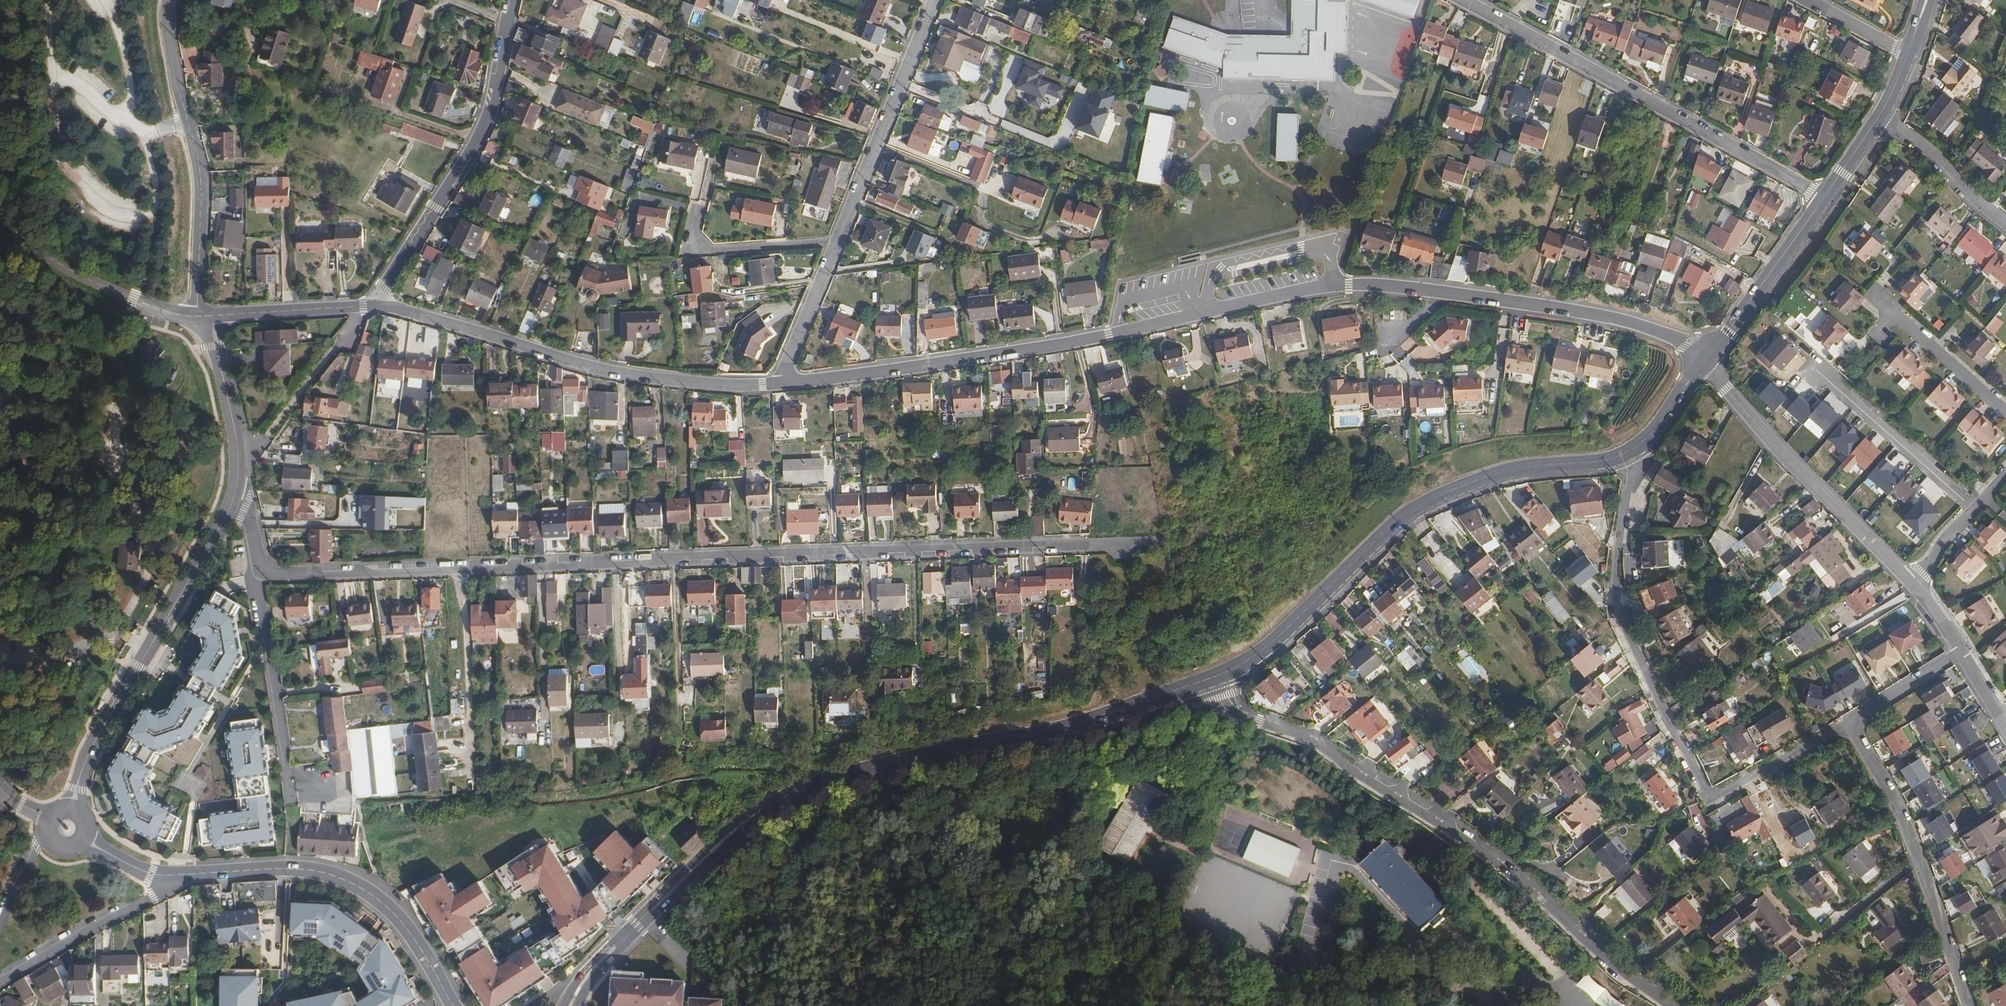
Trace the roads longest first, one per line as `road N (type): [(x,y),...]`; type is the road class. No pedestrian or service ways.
road 1 (residential): [(259,574),(1127,548)]
road 2 (tertiary): [(1437,292),(1339,283),(1116,335),(782,385)]
road 3 (residential): [(1208,681),(1240,712),(1316,741),(1507,867),(1667,1005)]
road 4 (residential): [(1629,455),(1618,604),(1705,799),(1846,721)]
road 5 (tertiary): [(1208,681),(1255,655),(1421,506),(1492,477),(1629,455)]
road 6 (tertiary): [(753,813),(808,782),(1077,723),(1208,681)]
road 7 (tertiary): [(371,304),(620,376),(782,385)]
road 8 (residential): [(937,0),(782,385)]
road 9 (residential): [(1463,0),(1823,196)]
road 10 (tertiary): [(76,811),(100,734),(237,492)]
road 11 (tertiary): [(371,304),(480,140),(513,0)]
road 12 (tertiary): [(454,1005),(401,921),(350,882),(282,869),(177,877)]
road 13 (residential): [(197,316),(201,194),(164,25),(168,0)]
road 14 (residential): [(1846,721),(1901,812),(1966,1005)]
road 15 (tertiary): [(1914,585),(1766,433),(1705,357)]
road 16 (tertiary): [(1705,357),(1690,343),(1626,321),(1437,292)]
road 17 (tertiary): [(753,813),(627,929),(562,1005)]
road 18 (tertiary): [(577,1005),(597,973),(753,813)]
road 19 (residential): [(259,574),(289,787),(325,786)]
road 20 (unclassified): [(197,316),(147,306),(73,273),(0,218)]
road 21 (residential): [(1974,508),(1814,368)]
road 22 (residential): [(177,877),(0,979)]
road 23 (tertiary): [(1705,357),(1823,196)]
road 24 (tertiary): [(237,492),(243,459),(211,316)]
road 25 (residential): [(1876,296),(2005,409)]
road 26 (residential): [(1881,118),(1923,145),(2005,223)]
road 27 (tertiary): [(371,304),(211,316)]
road 28 (residential): [(1846,721),(1960,653)]
road 29 (tertiary): [(1629,455),(1652,437),(1705,357)]

